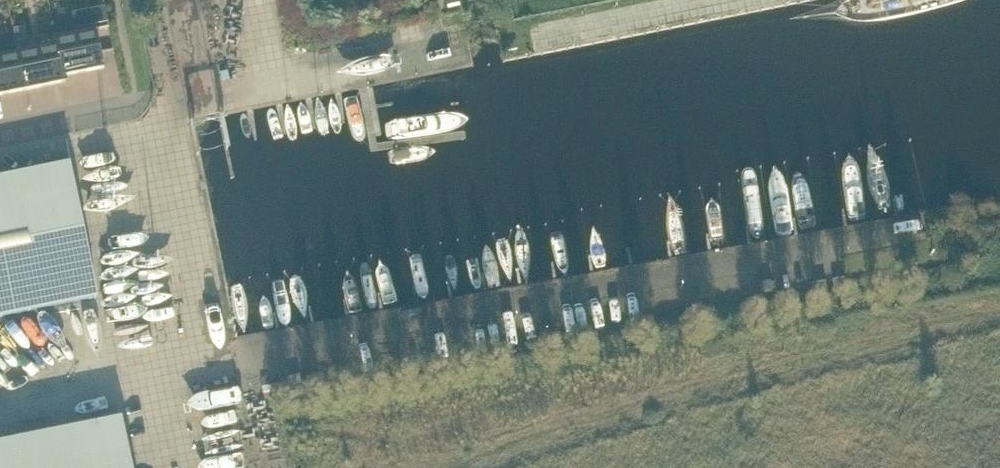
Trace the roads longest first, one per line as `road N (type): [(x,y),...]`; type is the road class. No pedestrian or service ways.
road 1 (residential): [(0,132),(125,107)]

